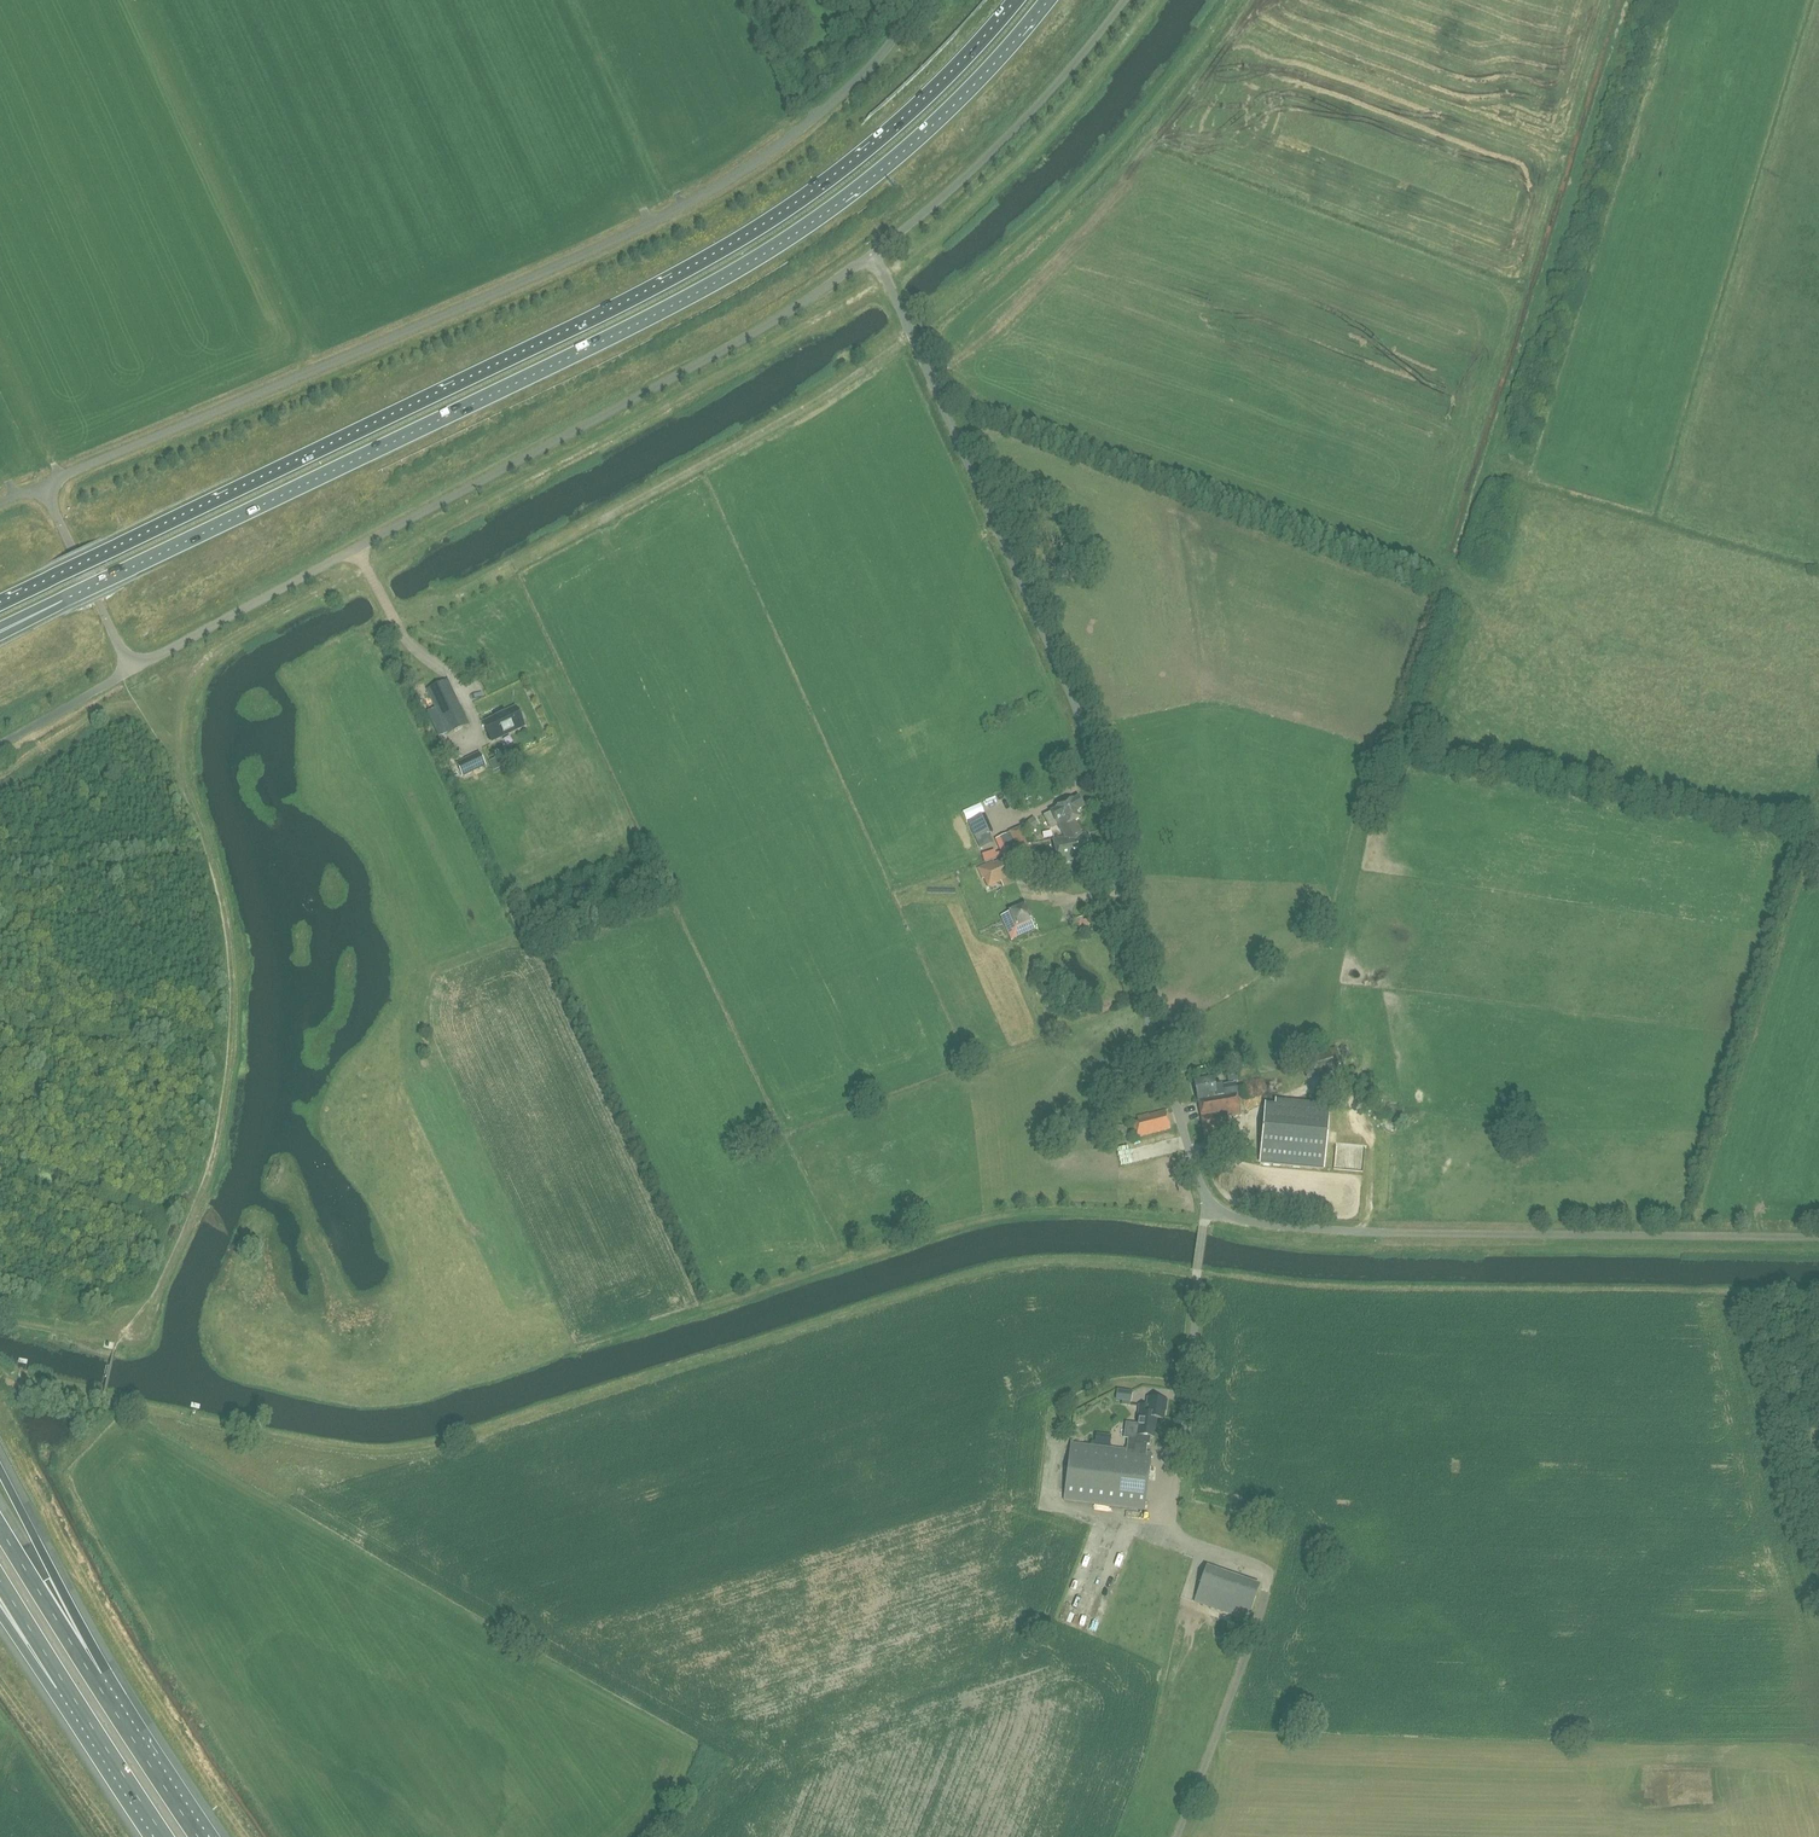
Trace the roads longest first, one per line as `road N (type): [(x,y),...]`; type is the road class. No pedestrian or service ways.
road 1 (trunk): [(1020,0),(888,136),(695,269),(0,607)]
road 2 (trunk): [(60,597),(661,306),(777,240),(900,148),(1042,0)]
road 3 (unclassified): [(41,485),(672,214),(736,178),(866,74),(915,0)]
road 4 (unclassified): [(1209,1203),(1136,972),(1087,737),(872,255)]
road 5 (unclassified): [(872,255),(742,340),(132,670)]
road 6 (unclassified): [(1209,1203),(1253,1222),(1357,1231),(1818,1237)]
road 7 (unclassified): [(1253,1628),(1273,1571),(1171,1532),(1209,1203)]
road 8 (unclassified): [(872,255),(1025,122),(1126,0)]
road 9 (motorway): [(91,1676),(55,1575),(0,1470)]
road 10 (track): [(1253,1628),(1176,1836)]
road 11 (unclassified): [(132,670),(41,485)]
road 12 (motorway): [(198,1836),(91,1676)]
road 13 (motorway): [(62,1681),(165,1836)]
road 14 (motorway): [(91,1676),(0,1527)]
road 15 (unclassified): [(123,675),(0,743)]

